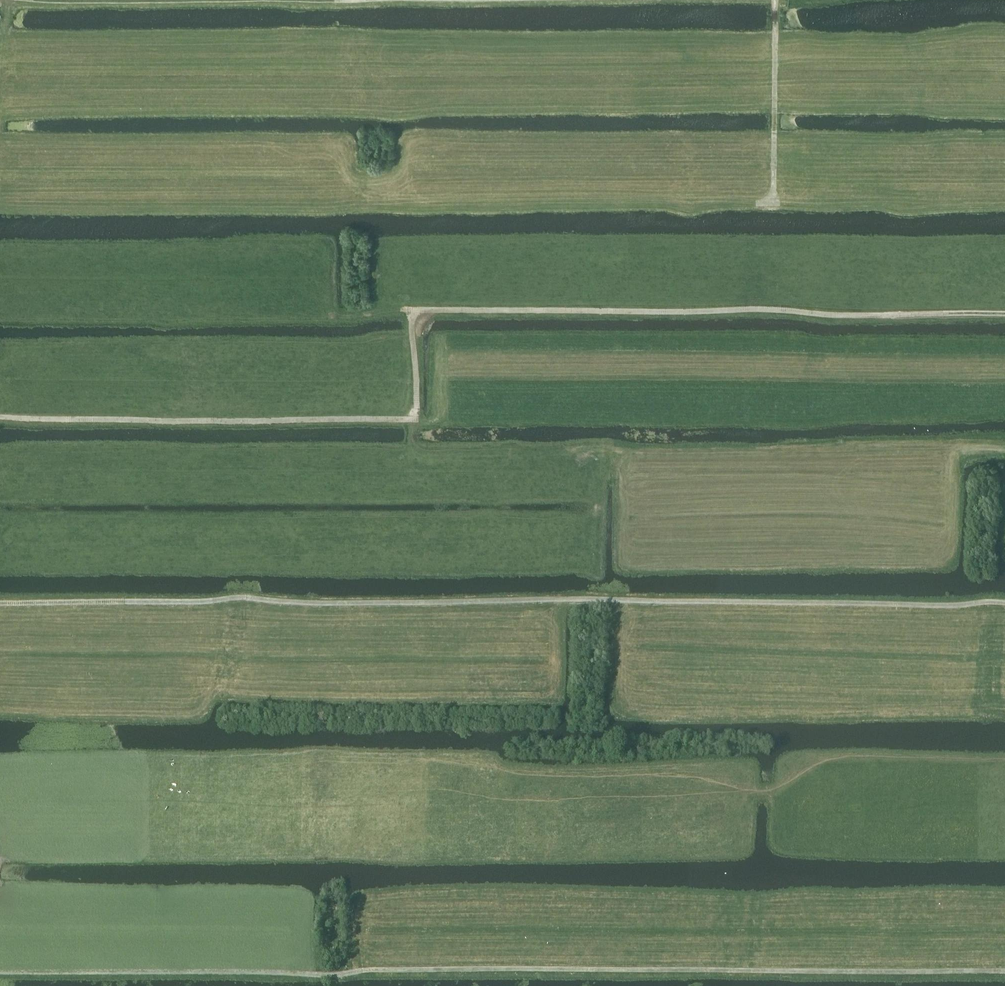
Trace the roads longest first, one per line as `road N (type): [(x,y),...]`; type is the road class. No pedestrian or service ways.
road 1 (track): [(1004,315),(419,310),(412,319),(414,418),(0,417)]
road 2 (track): [(1004,603),(0,604)]
road 3 (track): [(1004,972),(0,972)]
road 4 (track): [(776,0),(773,203)]
road 5 (track): [(184,0),(32,0)]

